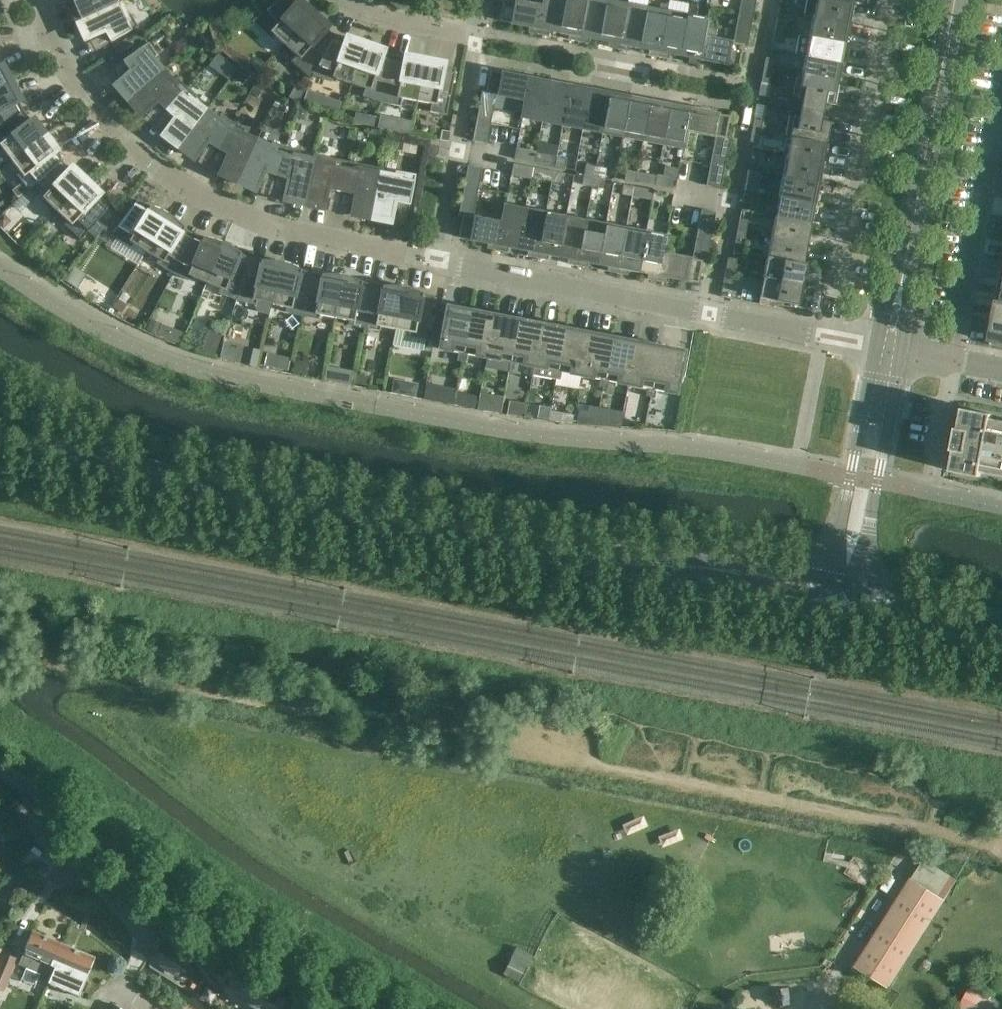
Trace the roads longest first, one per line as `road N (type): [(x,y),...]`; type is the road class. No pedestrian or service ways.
road 1 (tertiary): [(836,602),(111,463)]
road 2 (residential): [(429,266),(272,232),(178,186),(112,130),(49,39),(35,0)]
road 3 (residential): [(365,1008),(164,887),(0,764)]
road 4 (residential): [(824,337),(429,266)]
road 5 (tertiary): [(890,346),(957,0)]
road 6 (residential): [(889,0),(824,337)]
road 7 (residential): [(952,357),(1001,99)]
road 8 (tertiary): [(836,602),(890,346)]
road 9 (residential): [(429,266),(476,43)]
road 10 (tertiary): [(1001,636),(836,602)]
road 11 (residential): [(476,43),(348,0)]
road 12 (tertiary): [(111,463),(0,400)]

